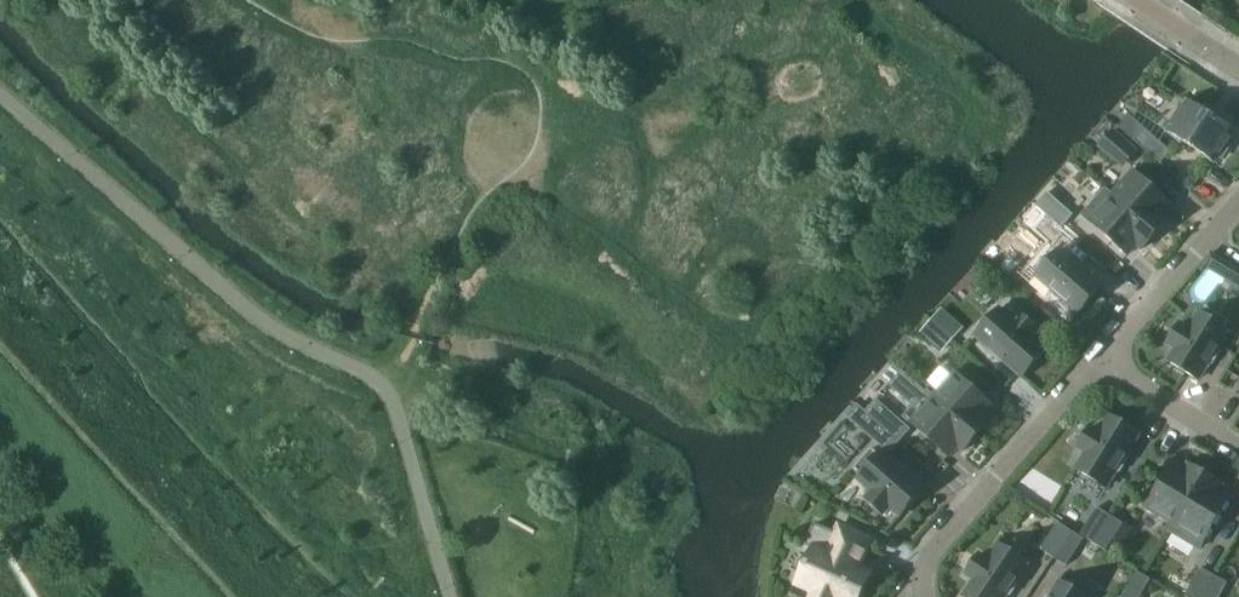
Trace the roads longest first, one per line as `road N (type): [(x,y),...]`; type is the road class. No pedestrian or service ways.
road 1 (residential): [(925,596),(923,571),(955,520),(1099,360)]
road 2 (residential): [(1099,360),(1238,207)]
road 3 (residential): [(1238,445),(1099,360)]
road 4 (residential): [(1134,0),(1238,68)]

